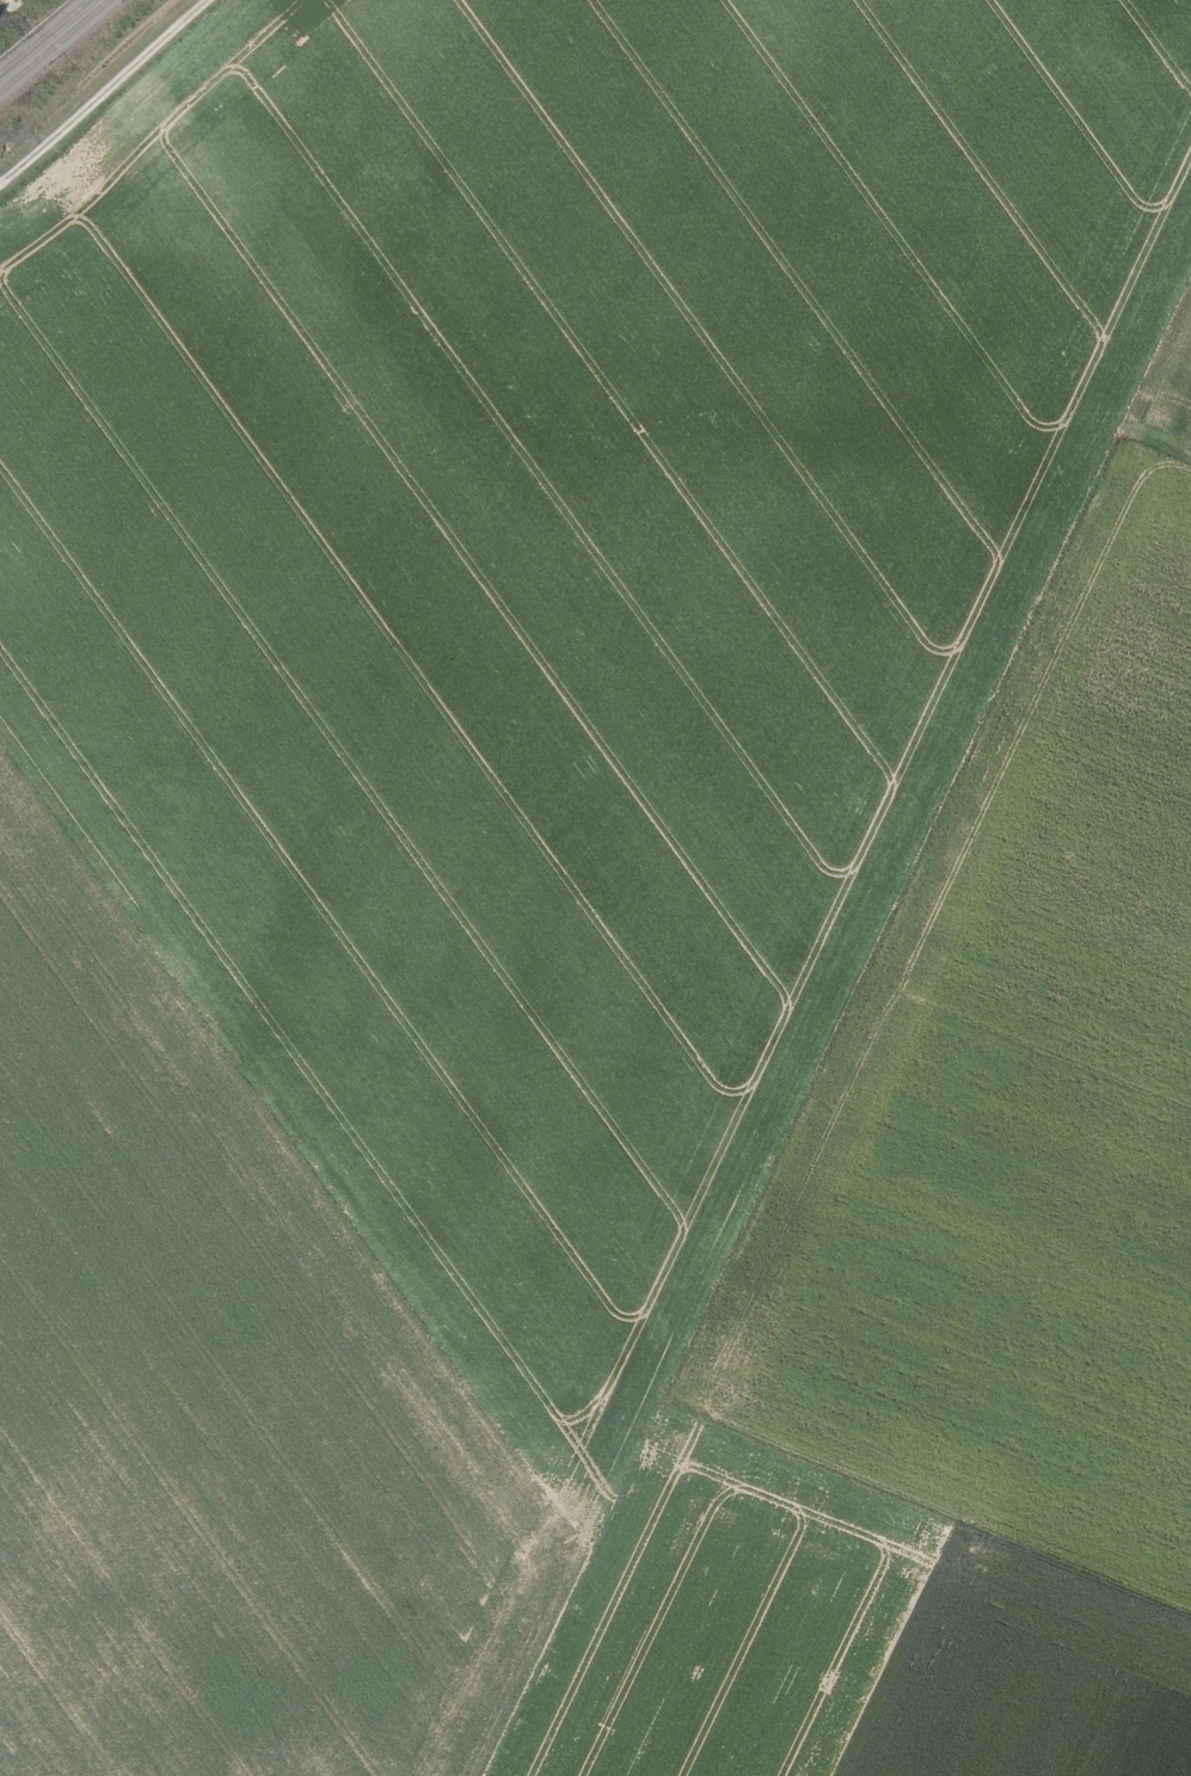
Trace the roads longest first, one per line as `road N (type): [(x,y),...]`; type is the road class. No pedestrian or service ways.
road 1 (track): [(212,0),(0,187)]

